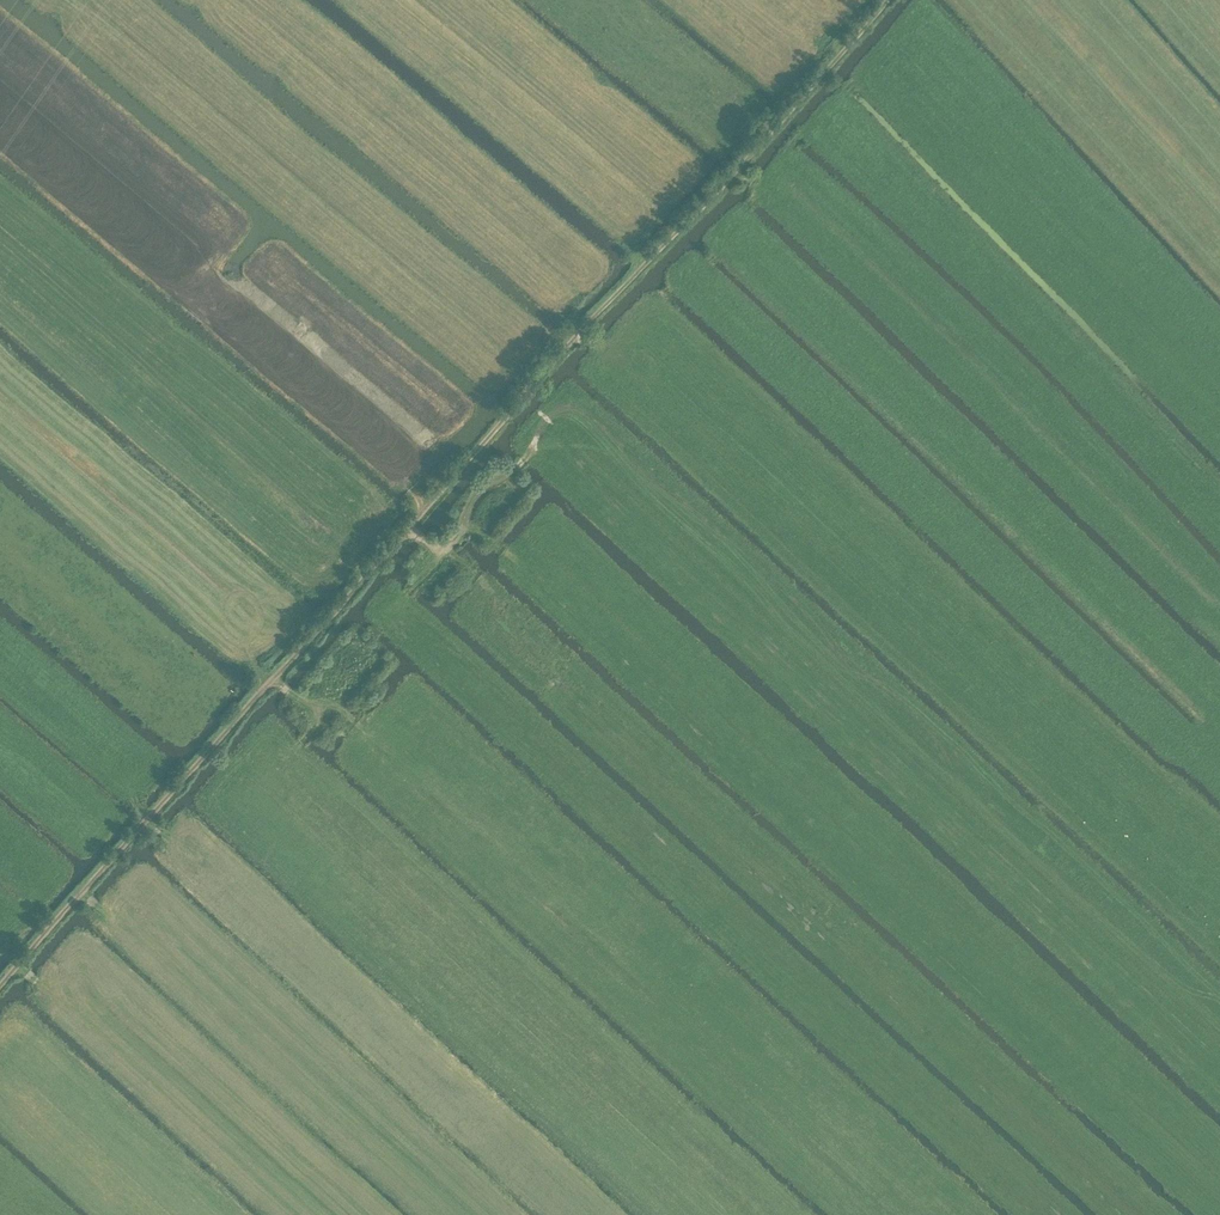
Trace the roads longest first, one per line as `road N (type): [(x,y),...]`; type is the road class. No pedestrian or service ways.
road 1 (track): [(0,984),(582,330),(889,0)]
road 2 (track): [(883,306),(736,171)]
road 3 (track): [(543,448),(478,493),(448,549),(406,529)]
road 4 (track): [(525,145),(646,263)]
road 5 (track): [(386,747),(339,704),(314,707),(315,728),(303,740)]

